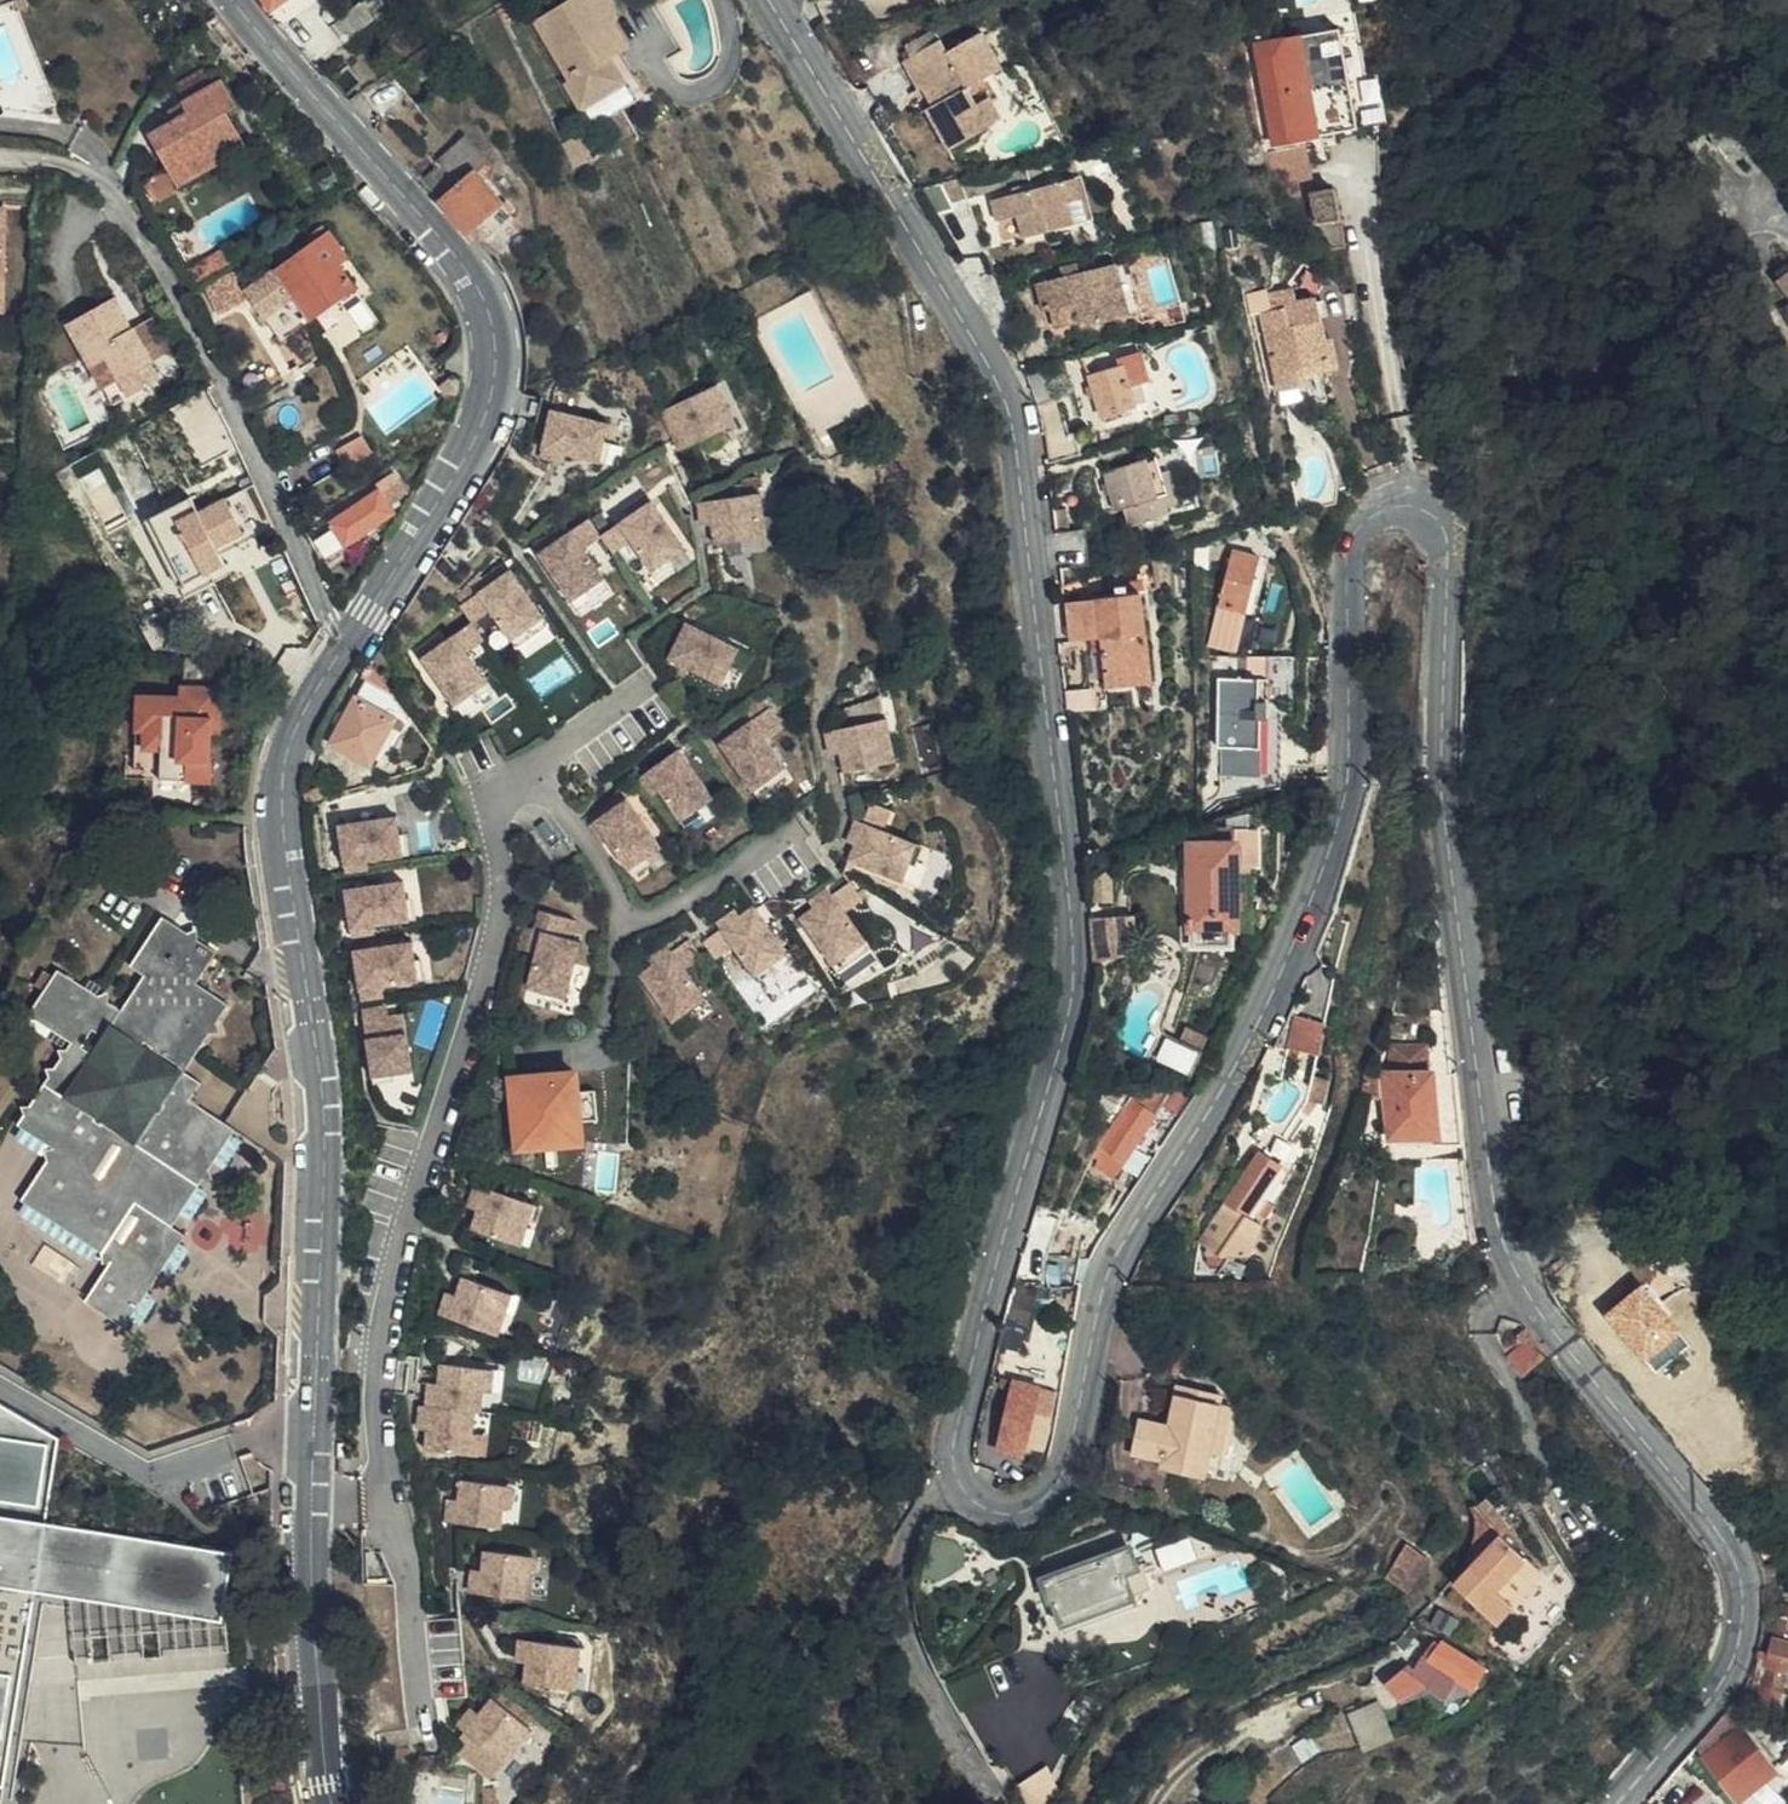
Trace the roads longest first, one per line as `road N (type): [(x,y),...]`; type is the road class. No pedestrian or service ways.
road 1 (tertiary): [(1620,1803),(1740,1653),(1744,1594),(1726,1538),(1523,1279),(1499,1209),(1445,783),(1452,542),(1436,513),(1398,505),(1366,521),(1347,561),(1353,709),(1347,819),(1306,936),(1245,1052),(1123,1247),(1098,1319),(1062,1483),(1028,1508),(987,1505),(964,1480),(955,1442),(1075,1008),(1073,903),(1026,495),(1012,398),(776,0)]
road 2 (tertiary): [(232,0),(471,277),(488,311),(497,366),(482,425),(314,696),(284,764),(284,854),(327,1143),(310,1509),(317,1686),(333,1803)]
road 3 (residential): [(381,1464),(378,1398),(392,1270),(507,913),(504,798),(533,765)]
road 4 (residential): [(807,824),(653,915),(638,916),(625,911),(533,765)]
road 5 (residential): [(533,765),(654,682)]

